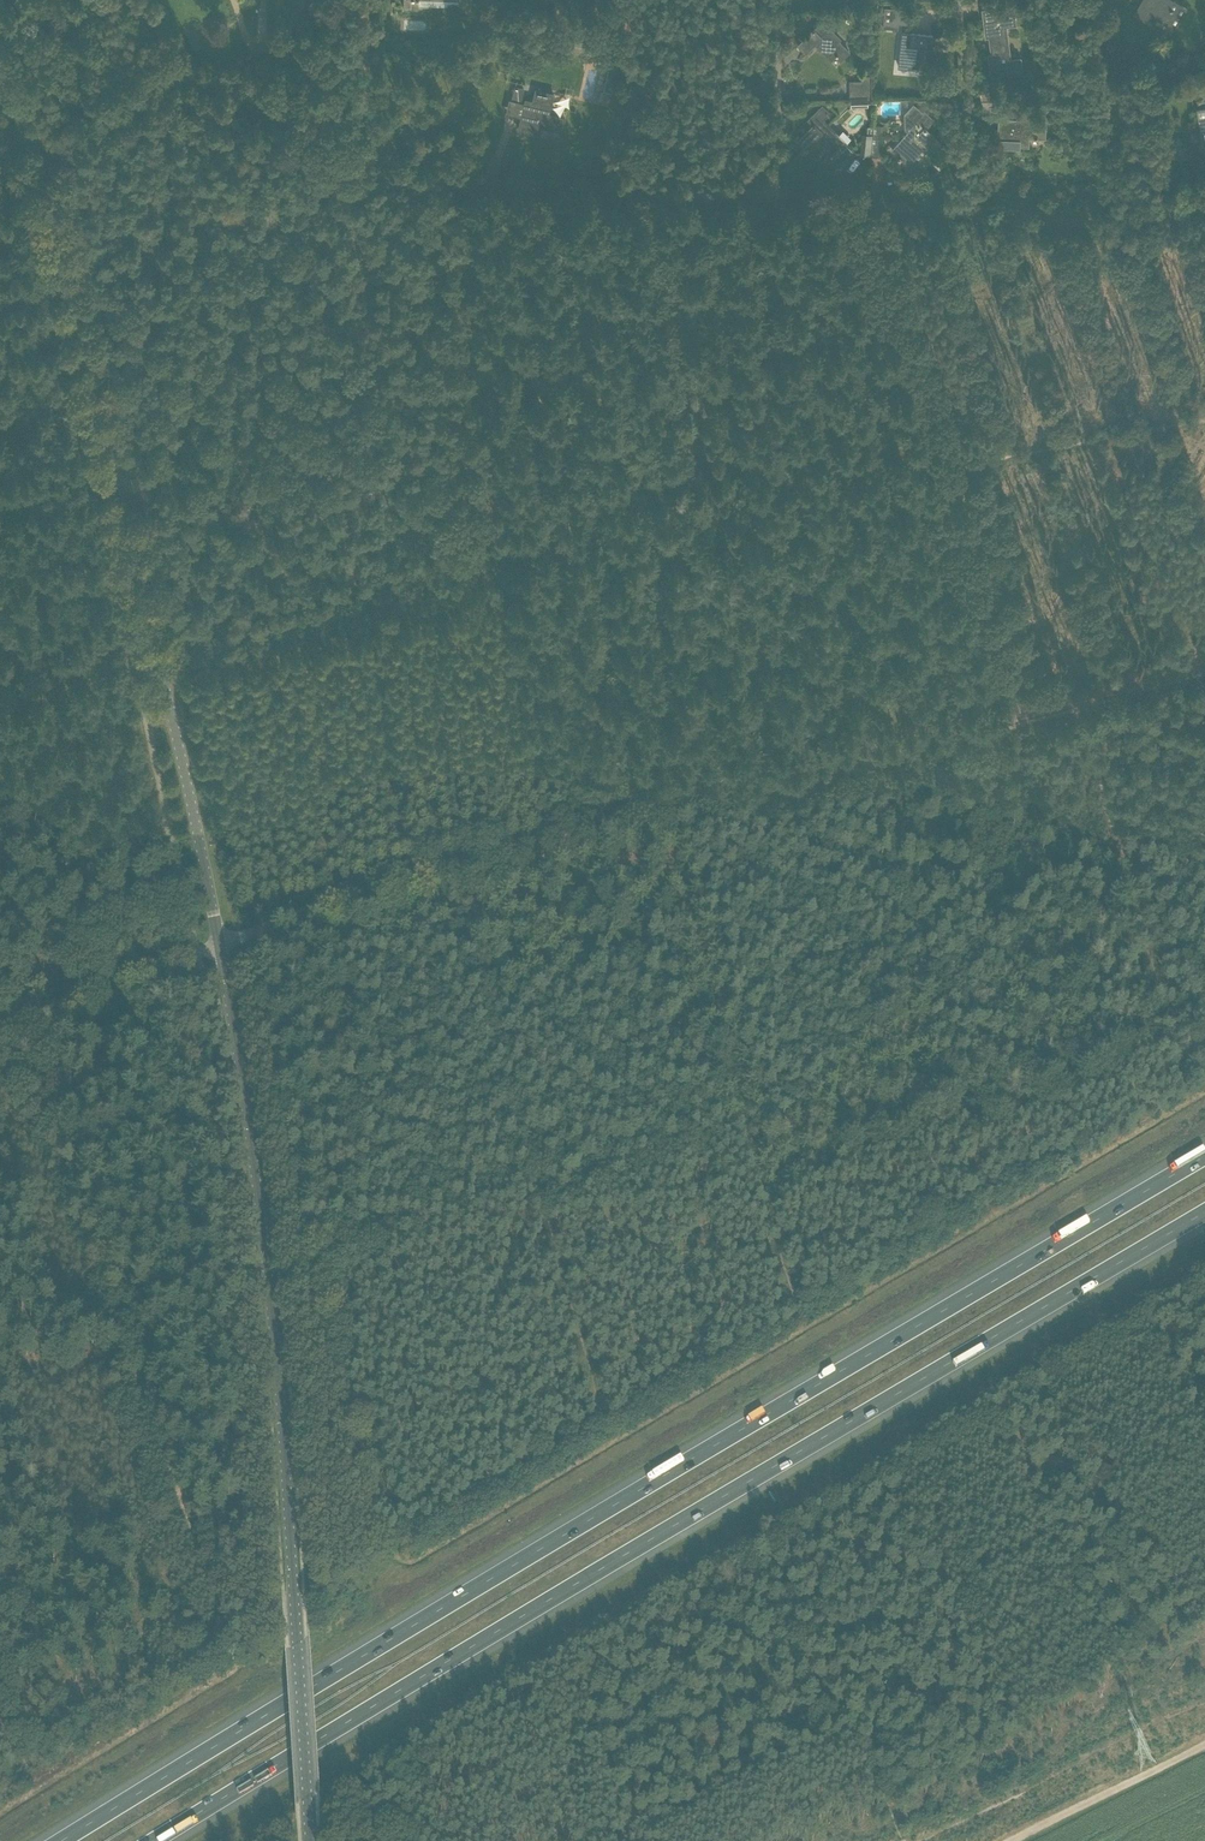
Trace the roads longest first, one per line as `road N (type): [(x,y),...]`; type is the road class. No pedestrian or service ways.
road 1 (tertiary): [(310,1840),(273,1316),(239,1047),(120,495)]
road 2 (motorway): [(1204,1160),(68,1840)]
road 3 (motorway): [(160,1840),(1204,1216)]
road 4 (track): [(878,204),(965,484),(162,671)]
road 5 (track): [(0,1789),(25,1777),(24,1741),(87,1720),(210,1658),(218,1607),(0,1053)]
road 6 (unclassified): [(120,495),(156,476),(283,247),(327,187),(350,180),(776,194)]
road 7 (track): [(452,873),(1204,661)]
road 8 (tertiary): [(120,495),(53,198),(0,46)]
road 9 (track): [(903,1840),(845,1731),(827,1729),(799,1744),(760,1750),(619,1828)]
road 10 (track): [(452,873),(544,1224)]
road 11 (track): [(196,952),(452,873)]
road 12 (residential): [(1132,217),(1091,0)]
road 13 (residential): [(974,213),(961,0)]
road 14 (track): [(1015,1840),(1204,1745)]
road 15 (track): [(0,1024),(196,952)]
road 16 (unclassified): [(776,194),(974,213)]
road 17 (residential): [(776,194),(778,0)]
road 18 (track): [(327,187),(362,100),(361,0)]
road 19 (unclassified): [(974,213),(1132,217)]

